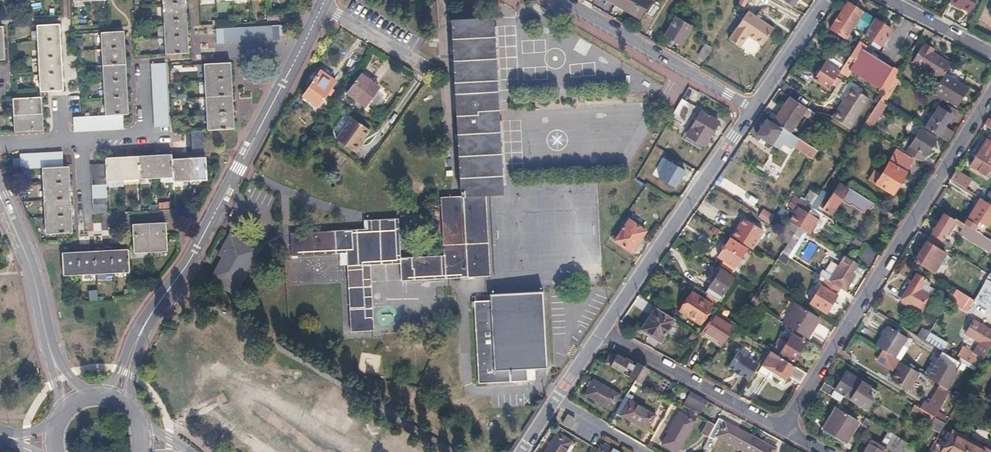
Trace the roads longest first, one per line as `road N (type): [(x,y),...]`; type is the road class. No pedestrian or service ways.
road 1 (residential): [(782,429),(990,91)]
road 2 (residential): [(133,349),(190,259),(300,53)]
road 3 (residential): [(599,334),(752,111)]
road 4 (residential): [(752,111),(561,0)]
road 5 (residential): [(599,334),(782,429)]
road 6 (tertiary): [(0,197),(30,263),(46,335)]
road 7 (residential): [(752,111),(828,0)]
road 8 (residential): [(322,6),(426,70)]

